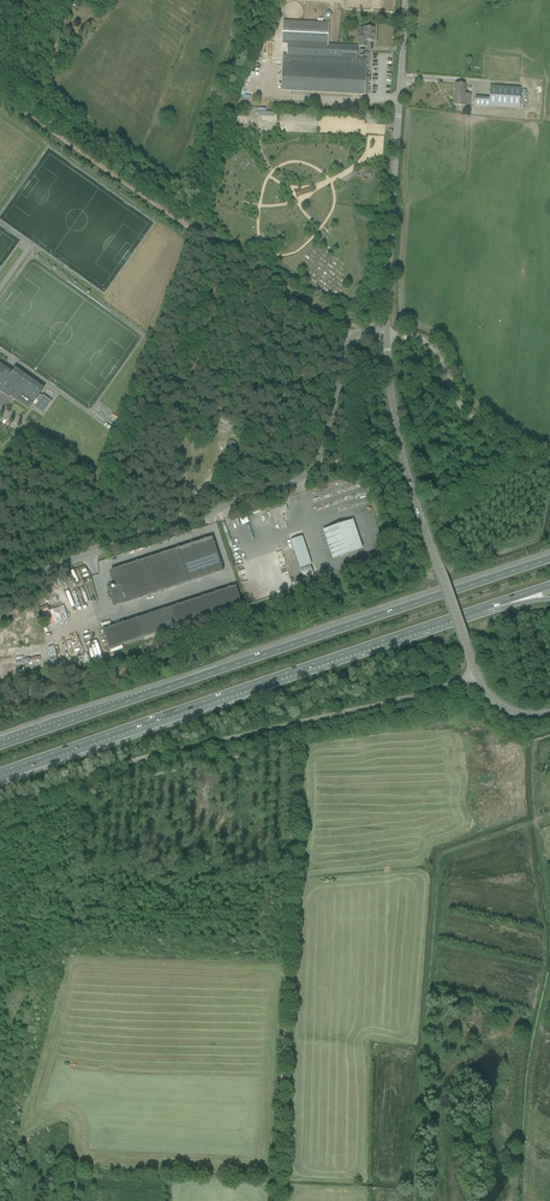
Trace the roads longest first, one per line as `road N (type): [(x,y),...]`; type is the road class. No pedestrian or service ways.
road 1 (track): [(86,777),(91,793),(275,750),(293,753),(278,1200)]
road 2 (motorway): [(549,560),(0,746)]
road 3 (motorway): [(0,772),(484,607)]
road 4 (tertiary): [(386,335),(358,333),(346,343),(323,446),(298,480),(0,587)]
road 5 (unclassified): [(0,806),(476,675)]
road 6 (unclassified): [(386,335),(399,441),(476,675)]
road 7 (tertiary): [(405,0),(386,335)]
road 8 (unclassified): [(549,459),(474,420),(430,345),(386,335)]

